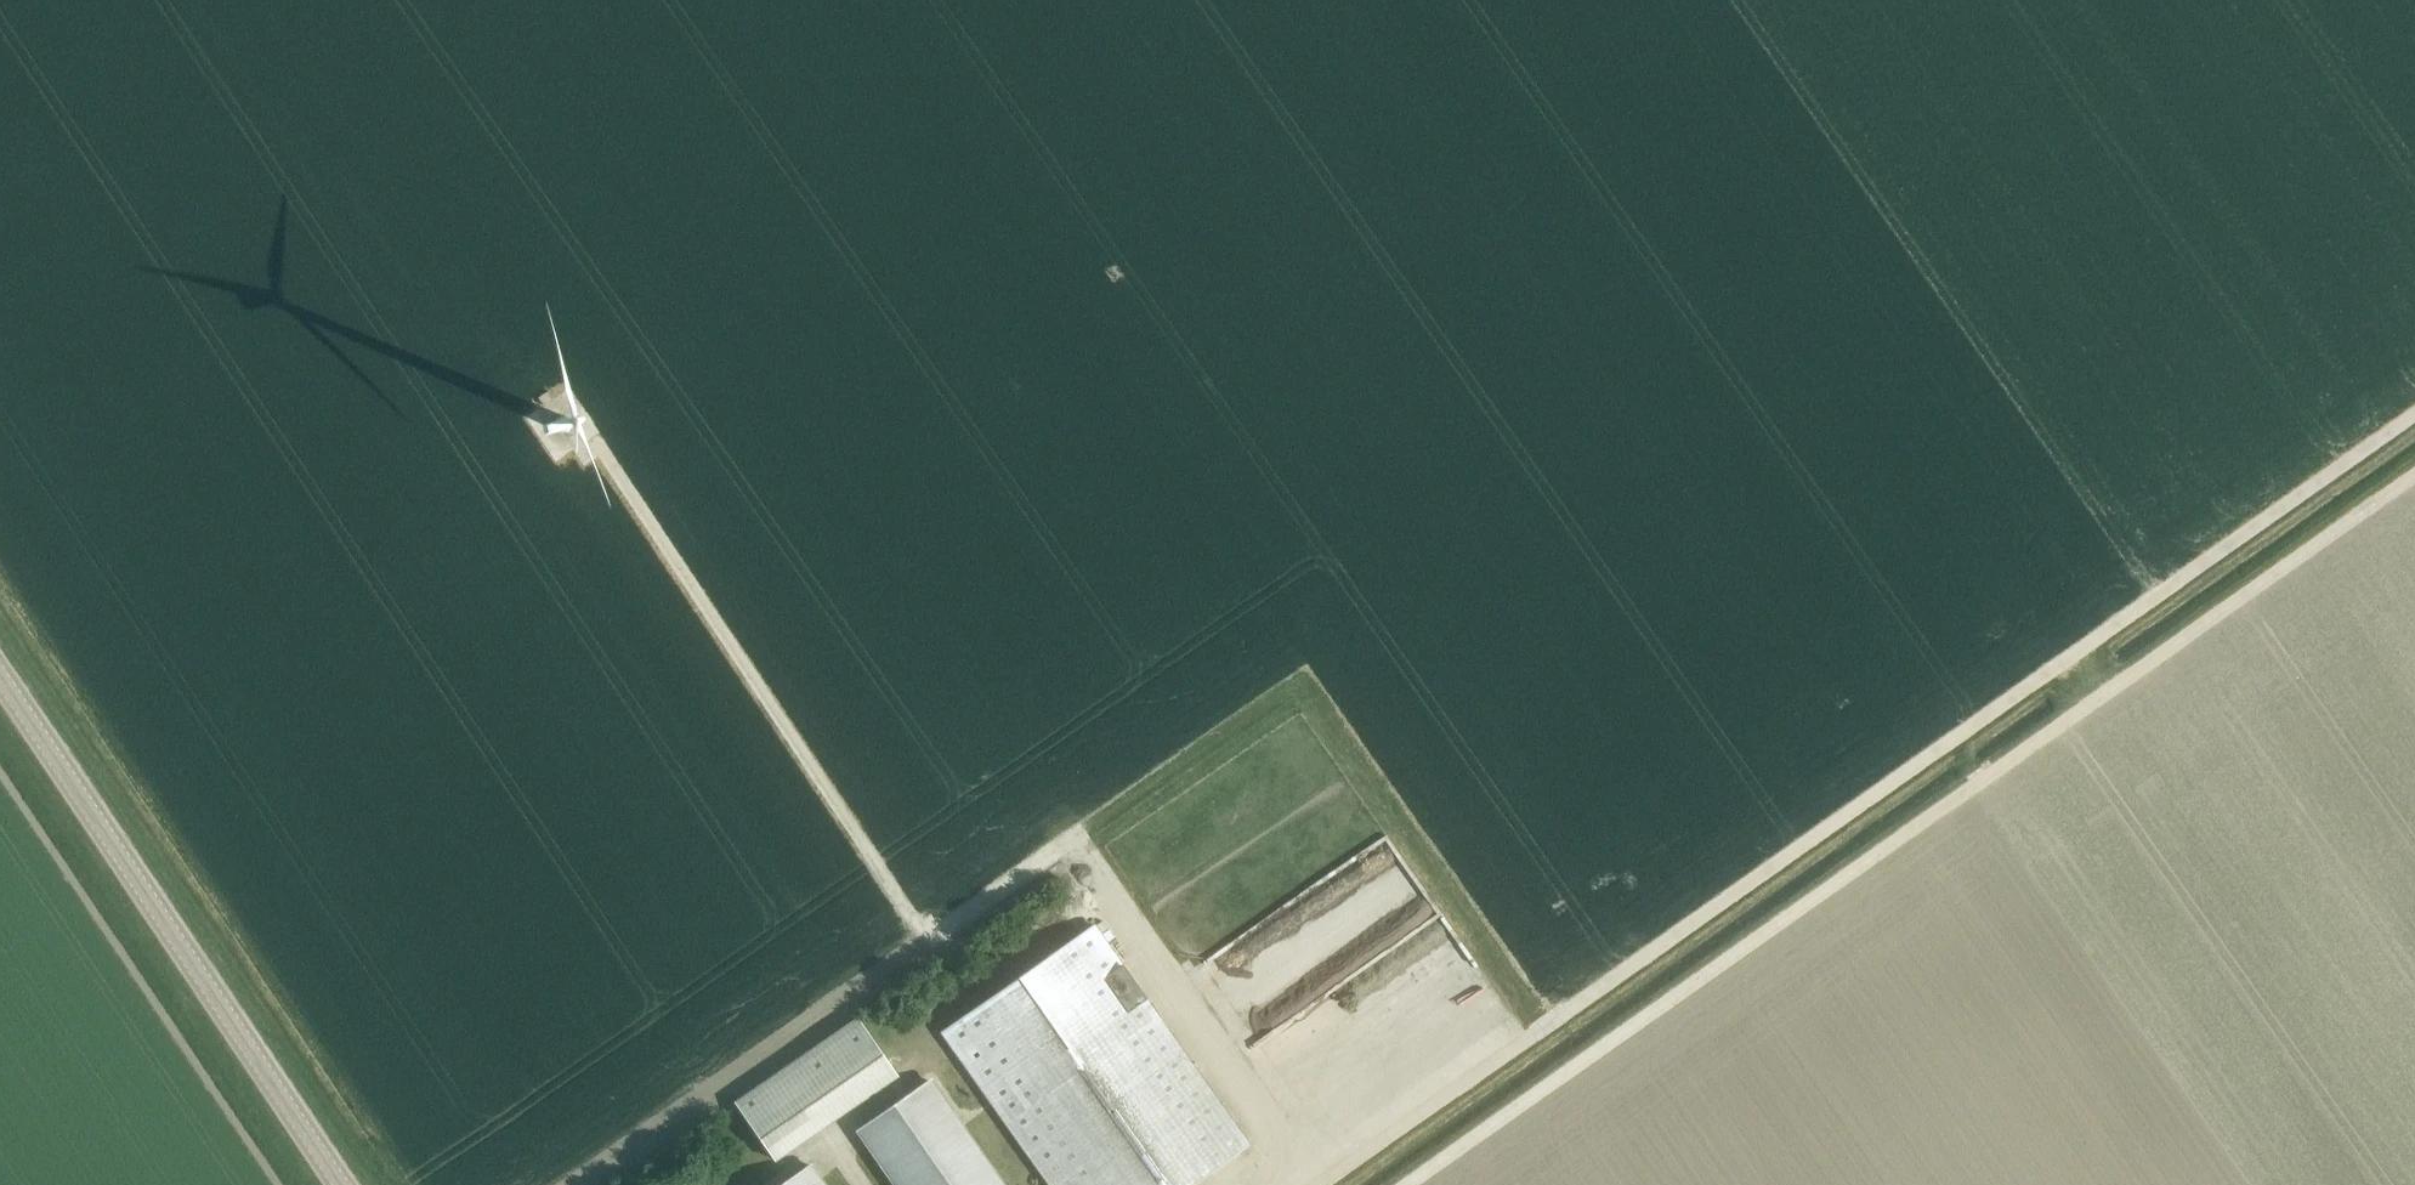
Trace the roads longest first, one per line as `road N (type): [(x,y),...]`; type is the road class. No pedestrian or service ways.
road 1 (tertiary): [(359,1184),(0,655)]

